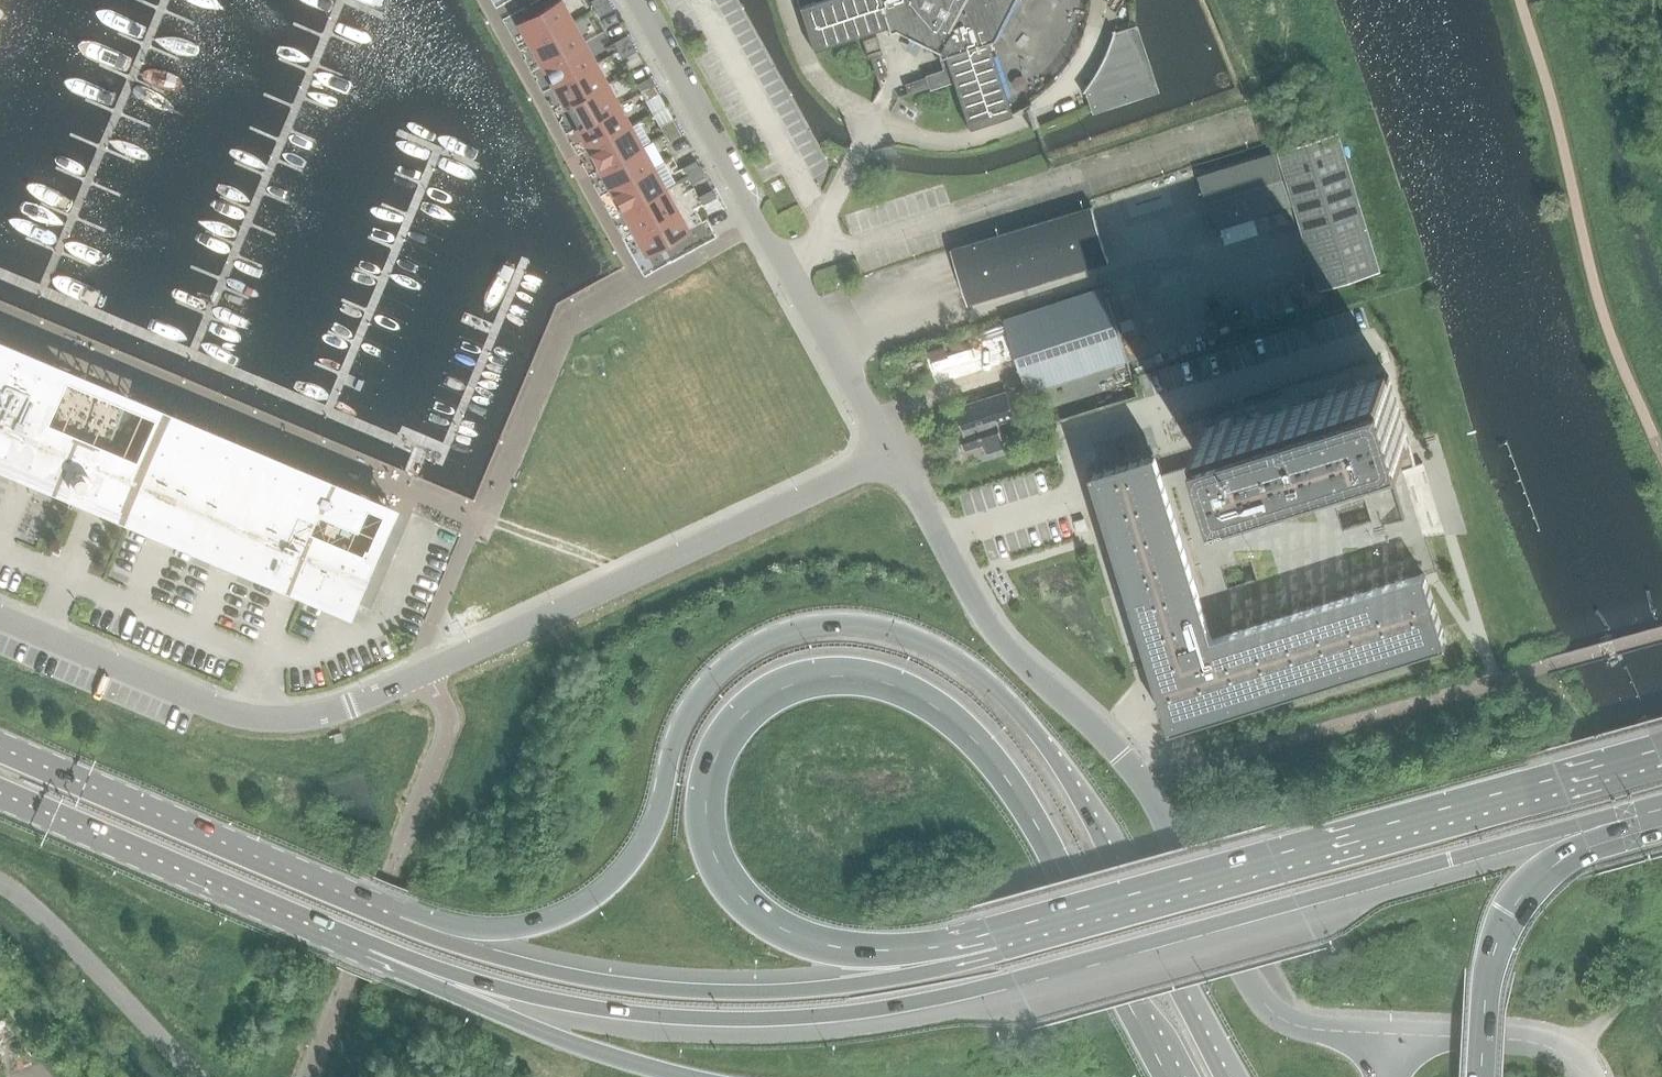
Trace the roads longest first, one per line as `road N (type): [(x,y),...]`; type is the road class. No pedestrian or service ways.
road 1 (trunk): [(1219,1076),(1045,743),(957,658),(880,628),(786,632),(723,667),(680,725),(658,808),(634,854),(576,907),(507,929),(397,924)]
road 2 (trunk): [(1004,947),(848,948),(797,936),(759,915),(730,884),(708,832),(708,779),(733,727),(779,689),(834,675),(894,687),(945,714),(986,752),(1036,827),(1167,1076)]
road 3 (residential): [(0,616),(237,713),(298,719),(349,706),(894,459)]
road 4 (unclassified): [(1388,1033),(1300,1027),(1262,1002),(1138,782),(985,627),(894,459)]
road 5 (trunk): [(834,1012),(914,1001),(1508,843),(1582,831)]
road 6 (trunk): [(1661,764),(1004,947)]
road 7 (residential): [(894,459),(636,0)]
road 8 (primary): [(370,941),(452,973),(554,999),(661,1015),(834,1012)]
road 9 (primary): [(397,924),(0,755)]
road 10 (primary): [(0,783),(370,941)]
road 11 (trunk): [(370,941),(505,1017),(687,1076)]
road 12 (primary): [(732,993),(519,965),(397,924)]
road 13 (trunk): [(1004,947),(882,979),(732,993)]
road 14 (trunk): [(1481,1076),(1497,941),(1517,902),(1582,831)]
road 15 (unclassified): [(191,1076),(0,888)]
road 16 (unclassified): [(1584,1076),(1574,1062),(1536,1044),(1388,1033)]

